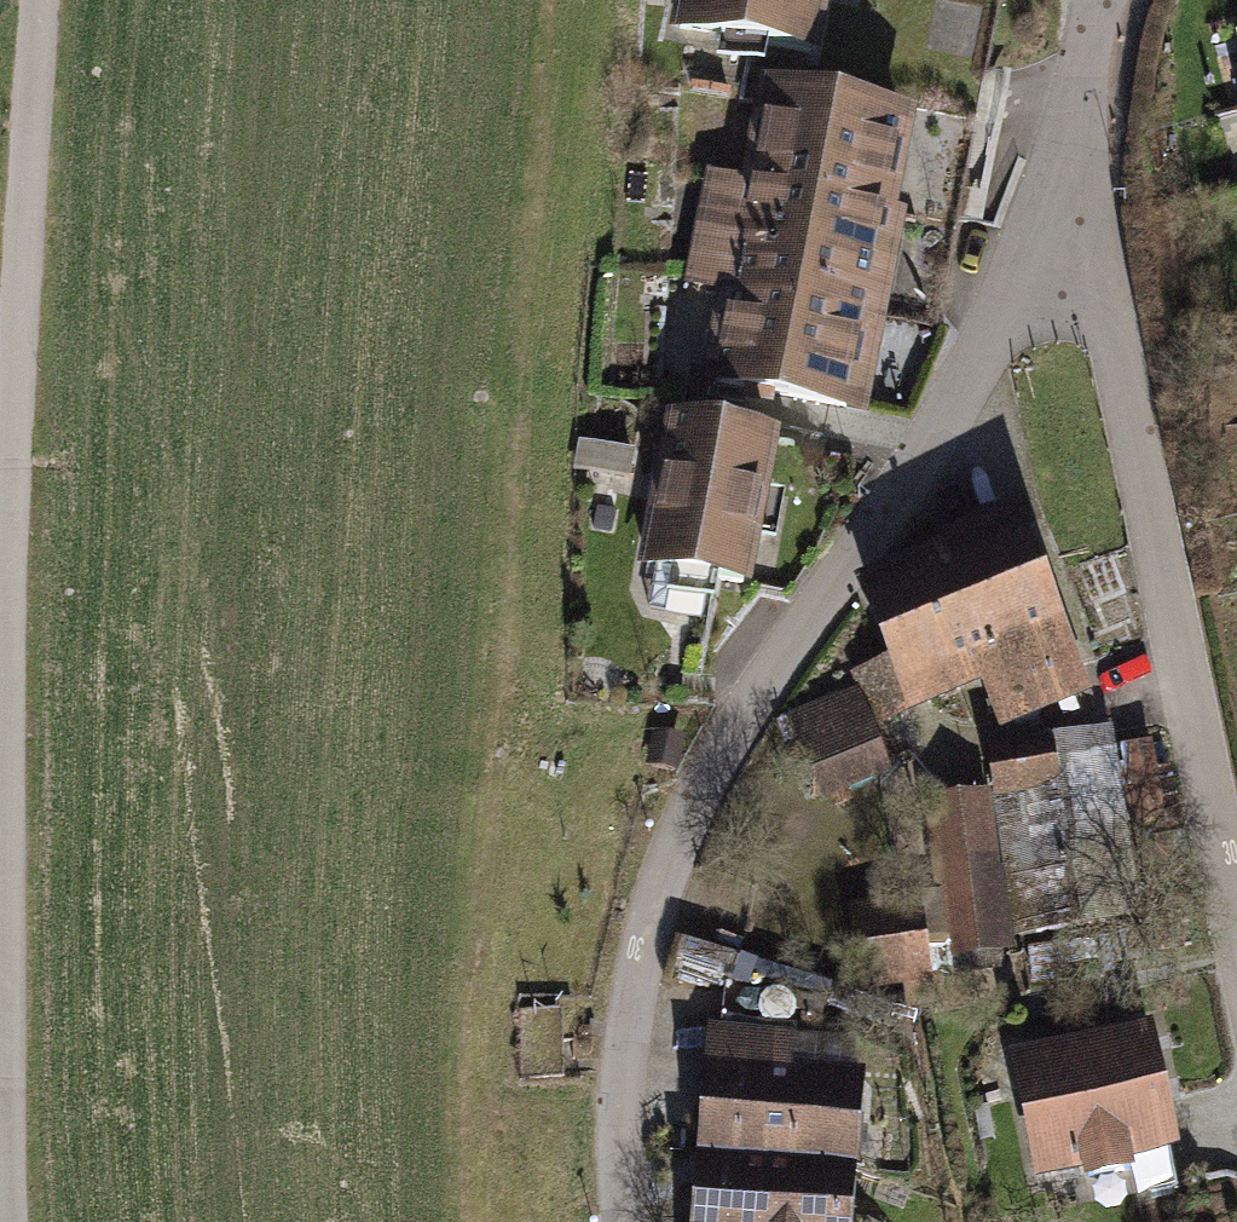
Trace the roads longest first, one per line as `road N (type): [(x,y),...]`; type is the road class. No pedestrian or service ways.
road 1 (motorway): [(417,1221),(429,337),(462,0)]
road 2 (motorway): [(300,0),(271,330),(259,1221)]
road 3 (track): [(15,1221),(3,1038),(12,478),(41,0)]
road 4 (residential): [(634,1221),(626,1050),(633,977),(679,831),(732,731),(971,382),(1033,253)]
road 5 (residential): [(1033,253),(1096,302),(1162,517),(1236,878)]
road 6 (residential): [(1033,253),(1104,0)]

